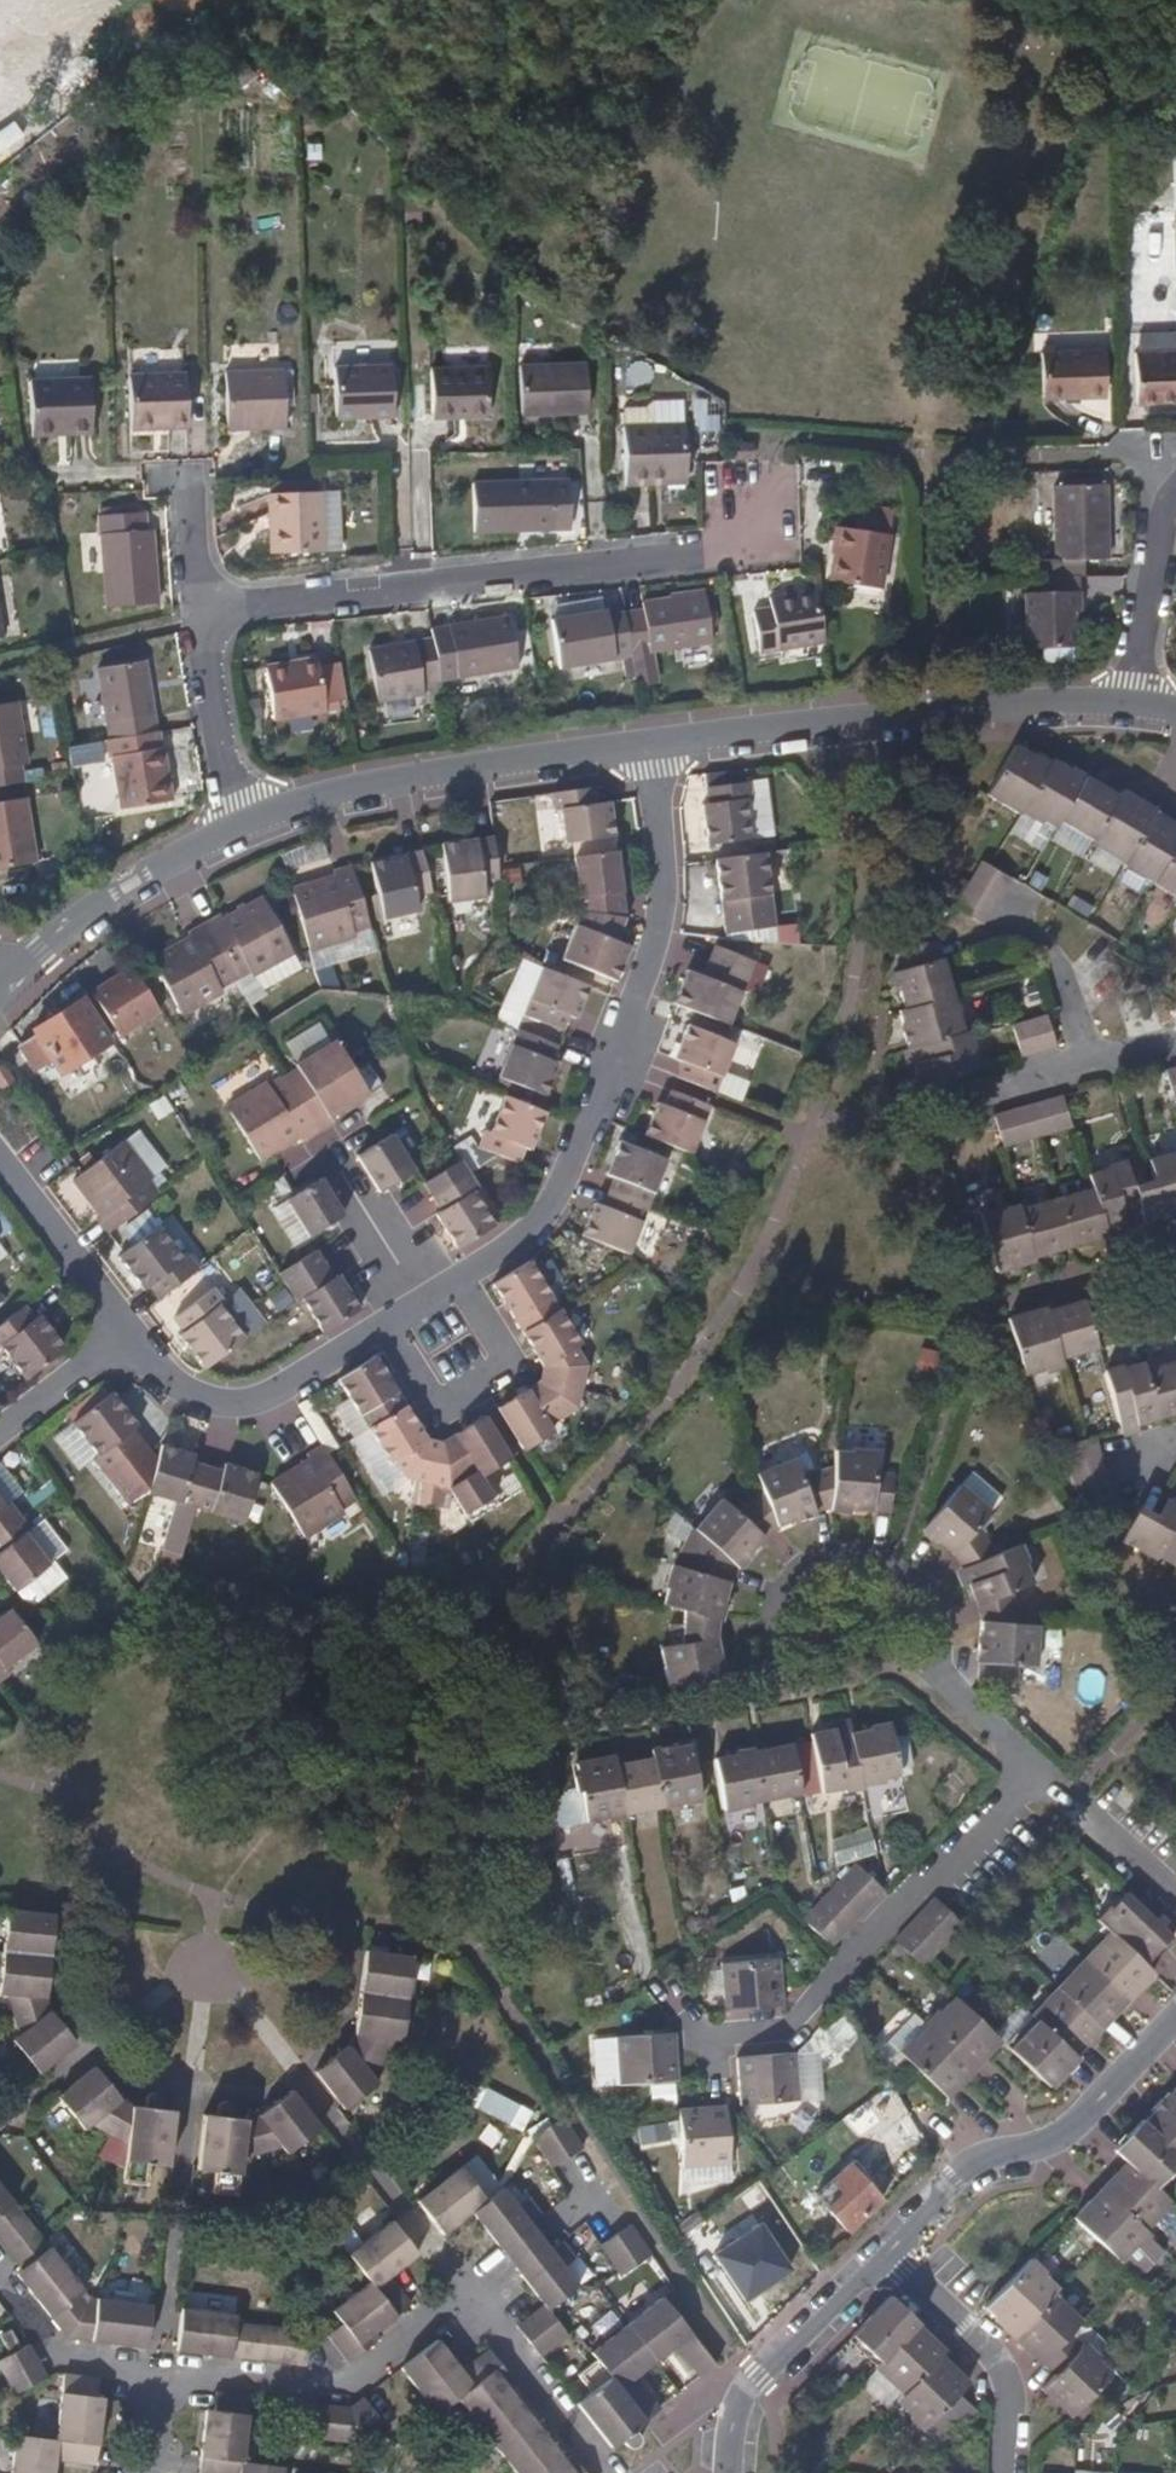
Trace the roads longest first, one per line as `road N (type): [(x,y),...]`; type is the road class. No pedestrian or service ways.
road 1 (residential): [(738,476),(742,536),(193,602)]
road 2 (residential): [(463,1277),(550,1219),(583,1158),(660,935),(668,882),(655,744)]
road 3 (residential): [(156,2367),(349,2391),(473,2292),(610,2472)]
road 4 (residential): [(1032,1773),(778,2029),(704,2033),(652,1997)]
road 5 (residential): [(655,744),(1077,701),(1134,703)]
road 6 (residential): [(755,1656),(762,1612),(794,1548),(843,1544),(886,1570),(914,1601),(933,1667),(956,1708),(1032,1773)]
road 7 (residential): [(247,824),(347,790),(655,744)]
road 8 (residential): [(1175,2033),(1049,2147),(959,2183),(884,2260)]
road 9 (residential): [(132,1331),(188,1392),(225,1400),(292,1391),(388,1327)]
road 10 (residential): [(0,990),(153,871),(247,824)]
road 11 (residential): [(388,1327),(446,1418),(484,1393),(512,1373),(463,1277)]
road 12 (residential): [(884,2260),(756,2375),(734,2437),(732,2472)]
road 13 (residential): [(884,2260),(974,2334),(1013,2391),(1004,2472)]
road 14 (residential): [(193,602),(247,824)]
road 15 (residential): [(1175,1042),(1100,1062),(1039,939)]
road 16 (residential): [(132,1331),(0,1169)]
road 17 (residential): [(1134,703),(1152,569),(1175,500)]
road 18 (residential): [(1032,1773),(1175,1897)]
road 19 (residential): [(0,2285),(61,2354),(156,2367)]
road 20 (residential): [(0,1436),(132,1331)]
road 21 (residential): [(173,468),(193,602)]

